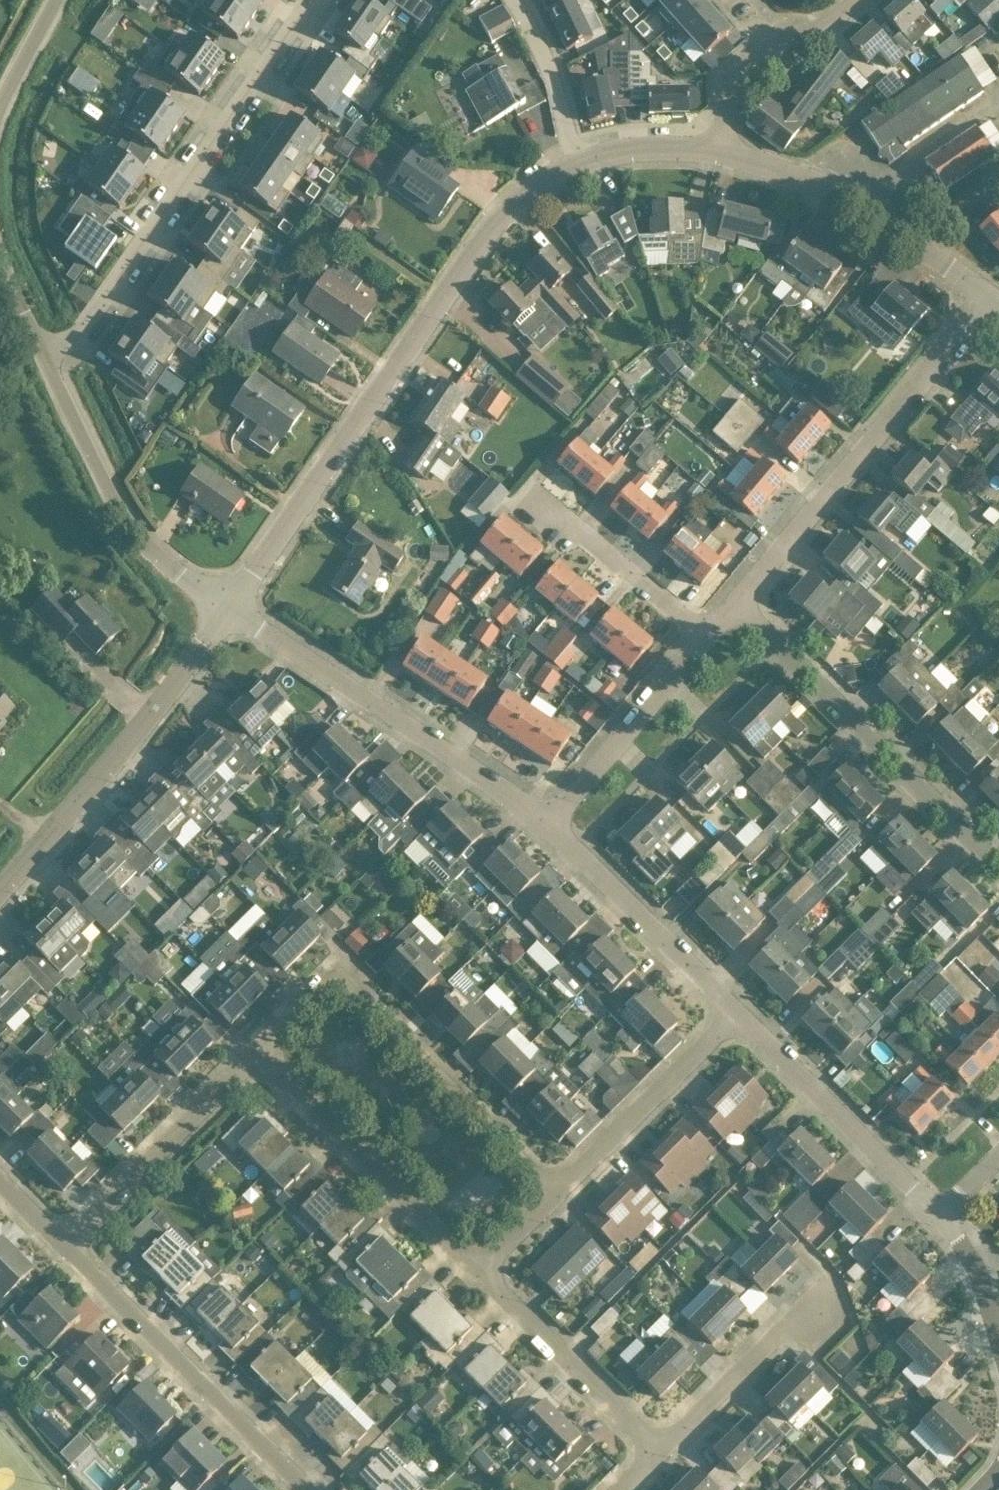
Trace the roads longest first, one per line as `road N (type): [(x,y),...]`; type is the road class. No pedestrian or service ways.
road 1 (unclassified): [(579,161),(511,204),(229,610)]
road 2 (residential): [(318,0),(81,333),(43,351)]
road 3 (residential): [(261,1053),(317,992),(335,985),(353,994),(550,1197)]
road 4 (residential): [(737,606),(991,298)]
road 5 (residential): [(550,824),(229,610)]
road 6 (residential): [(998,869),(737,606)]
road 7 (unclassified): [(0,897),(117,764),(229,610)]
road 8 (residential): [(306,1489),(64,1247)]
road 9 (unclassified): [(229,610),(147,546),(110,493),(43,351)]
road 10 (residential): [(477,1270),(261,1053)]
road 11 (unclassified): [(991,298),(855,204),(726,151)]
road 12 (residential): [(941,1214),(739,1015)]
road 13 (residential): [(64,1247),(261,1053)]
road 14 (residential): [(739,1015),(550,824)]
road 15 (residential): [(550,1197),(739,1015)]
road 16 (residential): [(659,1450),(477,1270)]
road 17 (residential): [(550,824),(707,637)]
road 18 (residential): [(659,1450),(811,1299),(825,1316)]
road 19 (residential): [(707,637),(531,494)]
road 20 (residential): [(579,161),(515,0)]
road 21 (unclassified): [(726,151),(579,161)]
road 22 (residential): [(784,30),(743,64),(728,93),(726,151)]
road 23 (residential): [(998,1334),(972,1263),(941,1214)]

